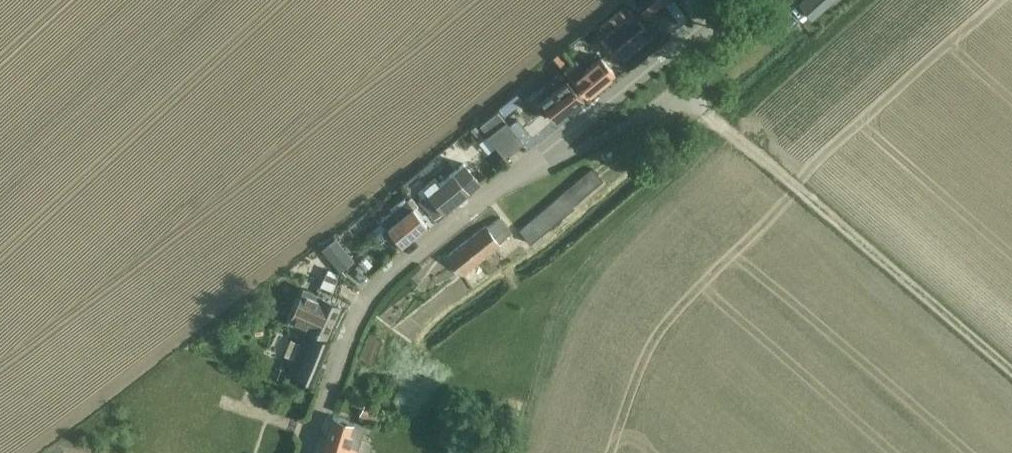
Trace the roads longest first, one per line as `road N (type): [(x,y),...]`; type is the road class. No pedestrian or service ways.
road 1 (unclassified): [(307,452),(357,314),(375,290),(731,0)]
road 2 (track): [(1011,386),(690,97)]
road 3 (track): [(510,180),(690,97),(720,49),(768,0)]

